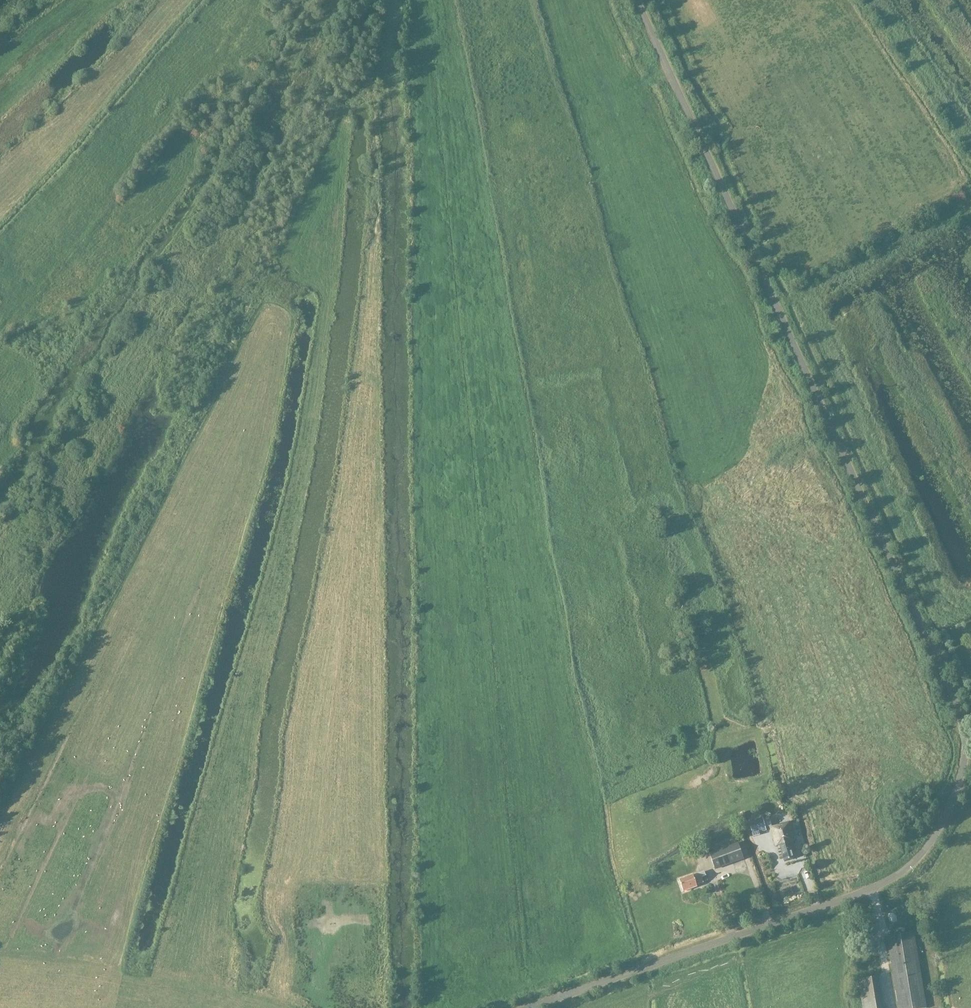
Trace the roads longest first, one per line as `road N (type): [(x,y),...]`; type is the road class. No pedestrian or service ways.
road 1 (unclassified): [(528,1007),(904,875),(942,826),(962,766),(963,725),(824,397),(639,0)]

